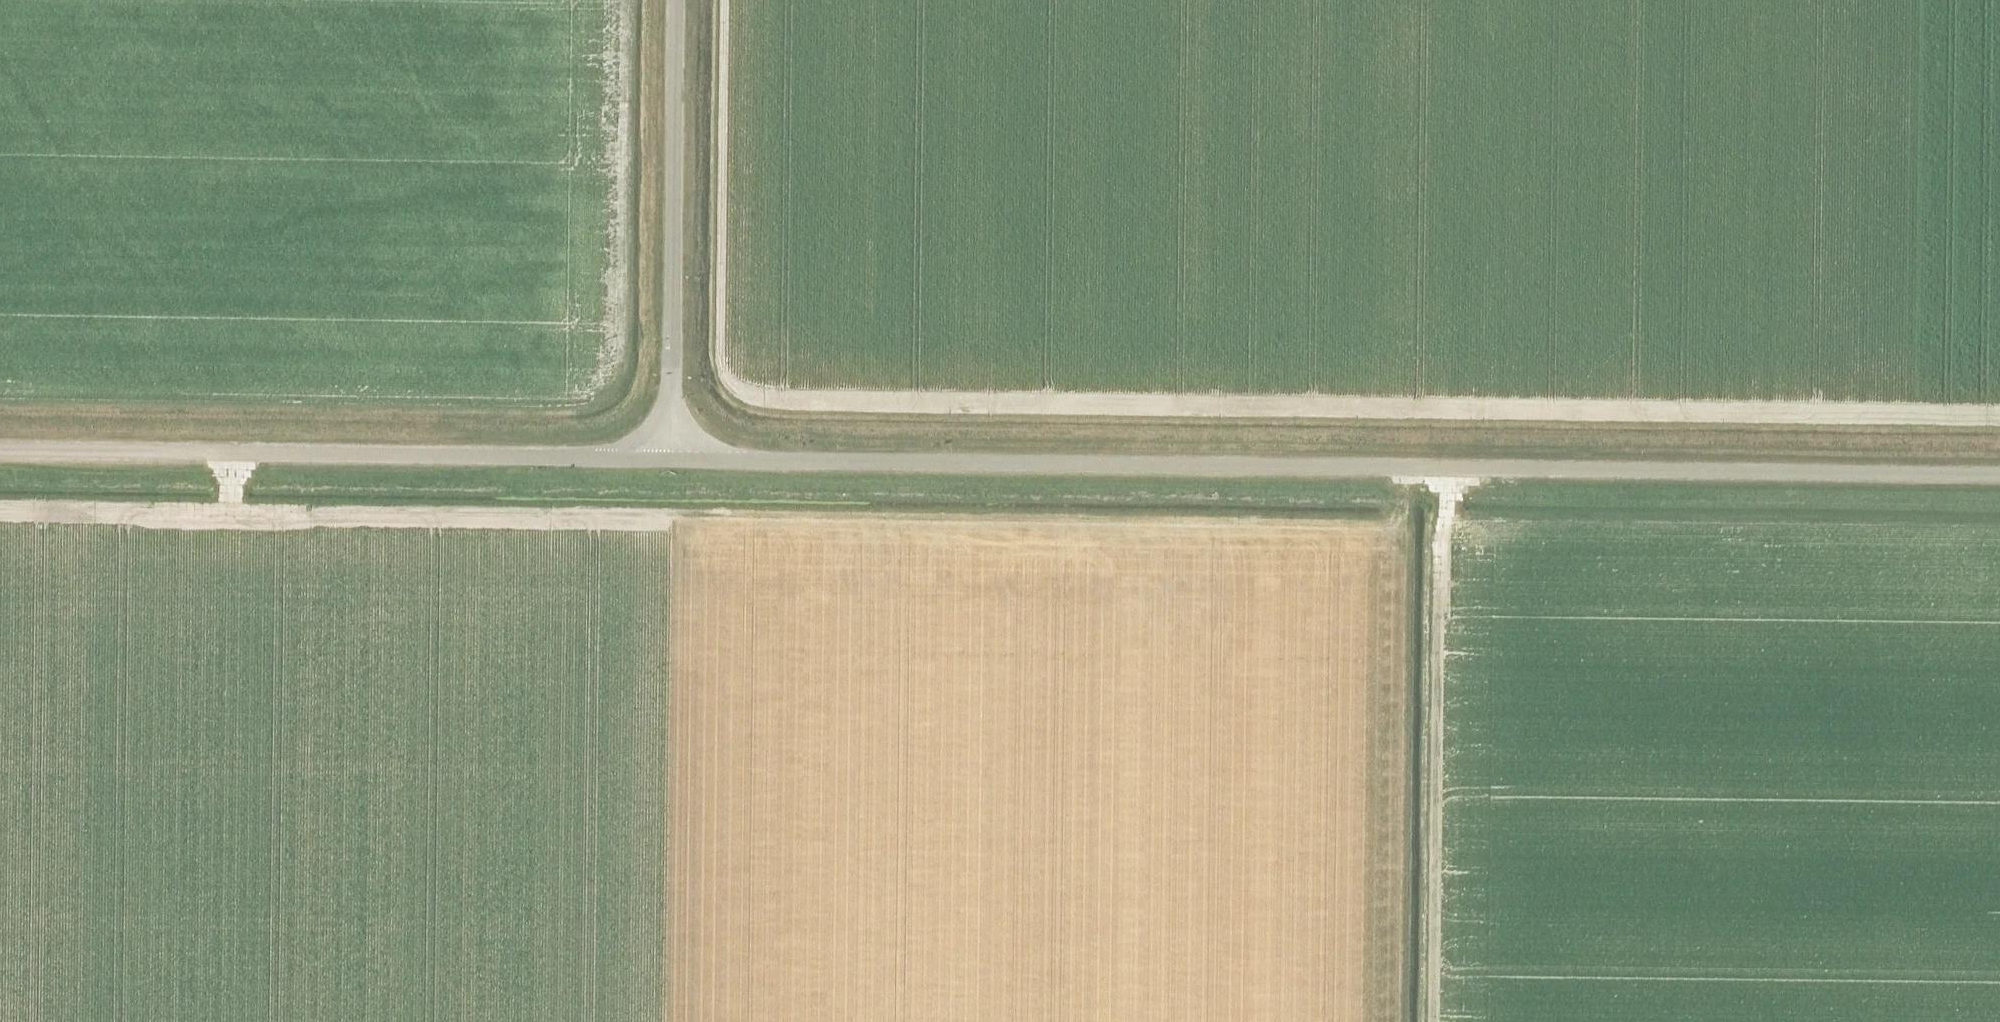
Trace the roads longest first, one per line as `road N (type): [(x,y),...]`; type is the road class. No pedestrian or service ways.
road 1 (unclassified): [(1999,474),(670,459)]
road 2 (unclassified): [(670,459),(0,450)]
road 3 (unclassified): [(670,459),(676,0)]

